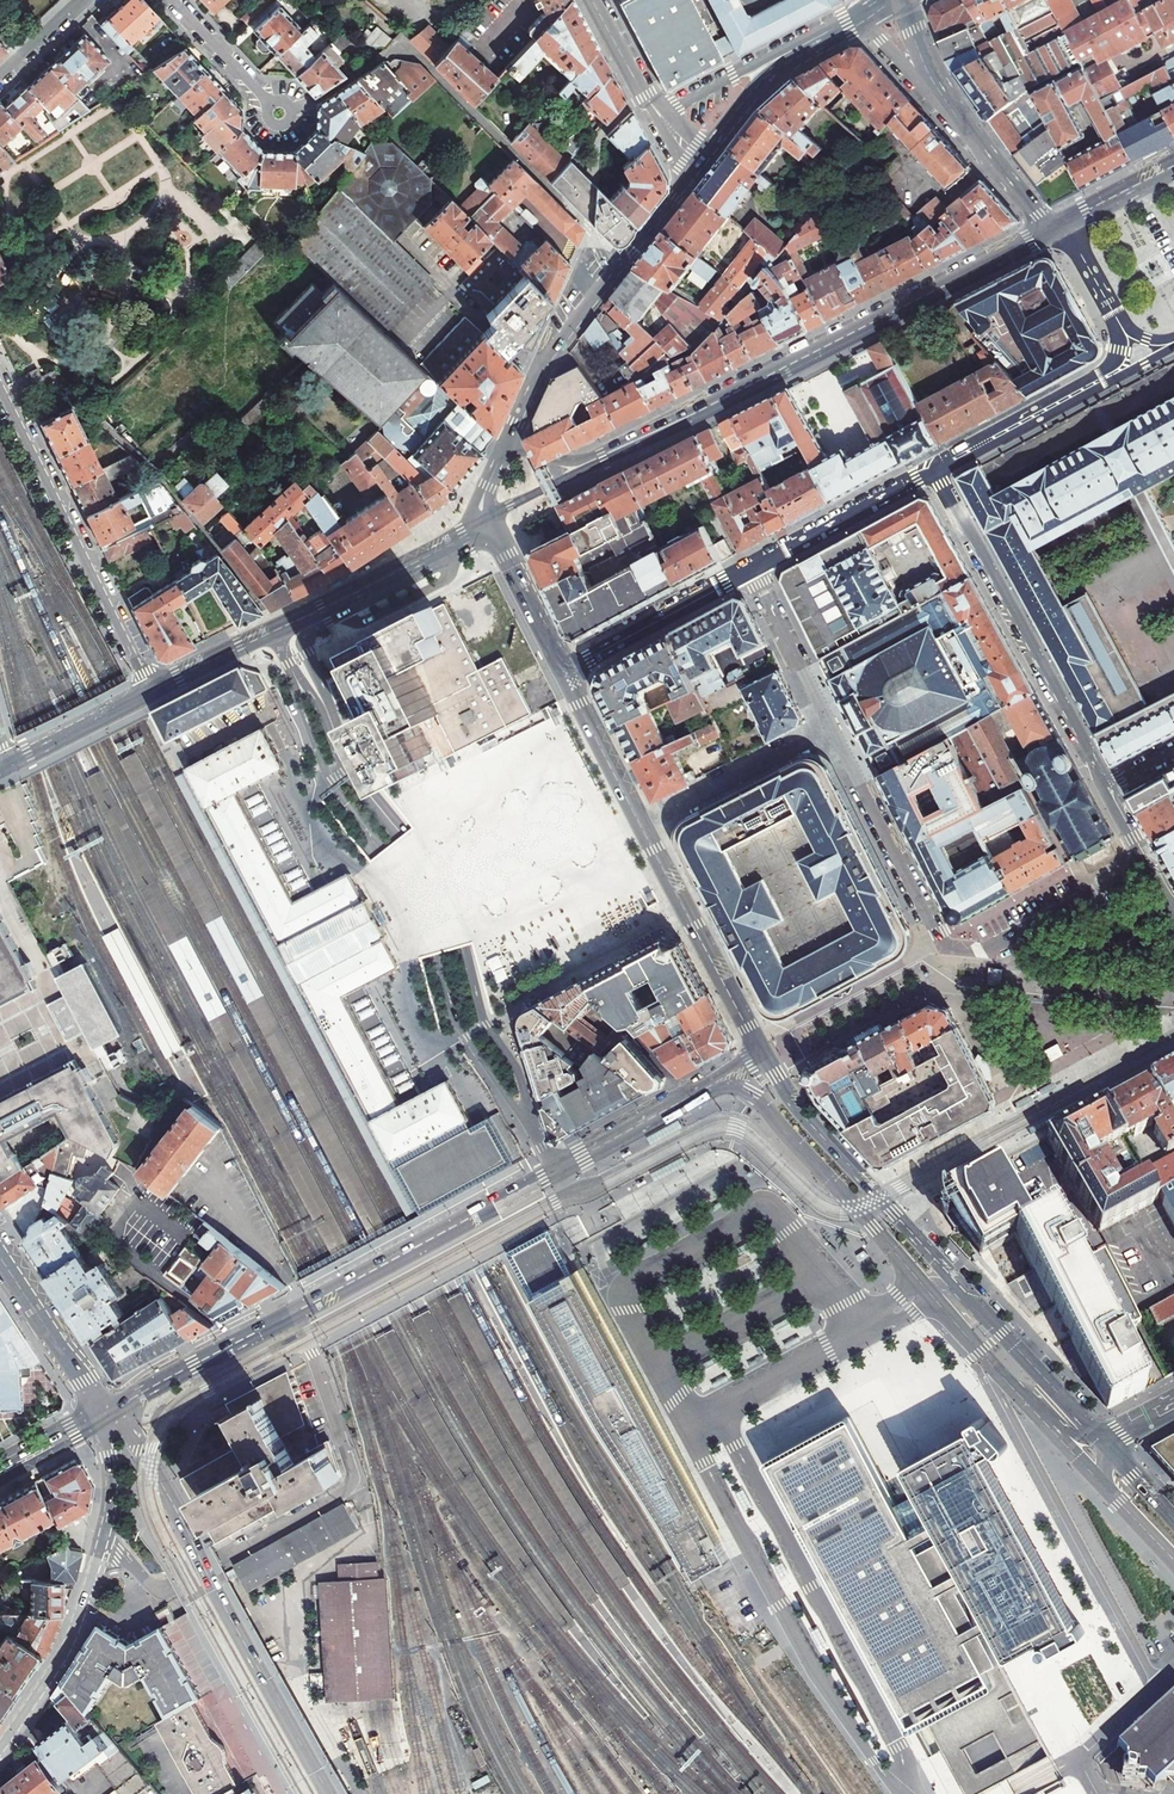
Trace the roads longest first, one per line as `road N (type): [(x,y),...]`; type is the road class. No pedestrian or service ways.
road 1 (residential): [(1151,868),(991,947),(944,942),(752,569)]
road 2 (tertiary): [(1052,227),(601,456),(570,462),(502,453)]
road 3 (secondary): [(294,1314),(765,1060)]
road 4 (secondary): [(1090,1457),(880,1233),(861,1186),(792,1106),(765,1060)]
road 5 (residential): [(104,1533),(145,1580),(164,1590),(348,1485),(315,1361),(294,1314)]
road 6 (secondary): [(765,1060),(566,669)]
road 7 (secondary): [(301,1793),(139,1494),(119,1430),(103,1417)]
road 8 (secondary): [(485,531),(152,692)]
road 9 (residential): [(934,470),(1109,788)]
road 10 (residential): [(502,453),(537,373),(699,160)]
road 11 (residential): [(0,387),(152,692)]
road 12 (residential): [(0,1747),(63,1654),(104,1533)]
road 13 (secondary): [(103,1417),(294,1314)]
road 14 (residential): [(1057,1501),(1157,1688)]
road 15 (tertiary): [(566,669),(752,569)]
road 16 (tertiary): [(752,569),(934,470)]
road 17 (tertiary): [(1103,380),(934,470)]
road 18 (secondary): [(103,1417),(0,1257)]
road 19 (tertiary): [(941,85),(1052,227)]
road 20 (secondary): [(152,692),(5,768)]
road 21 (secondary): [(566,669),(485,531)]
road 22 (residential): [(172,0),(270,104)]
road 23 (tertiary): [(1173,165),(1052,227)]
road 24 (secondary): [(1090,1457),(1100,1483),(1173,1560)]
road 25 (residential): [(591,0),(657,113)]
road 26 (residential): [(775,59),(657,113)]
road 27 (residential): [(699,160),(775,59)]
road 28 (tertiary): [(1052,227),(1086,264),(1120,326)]

